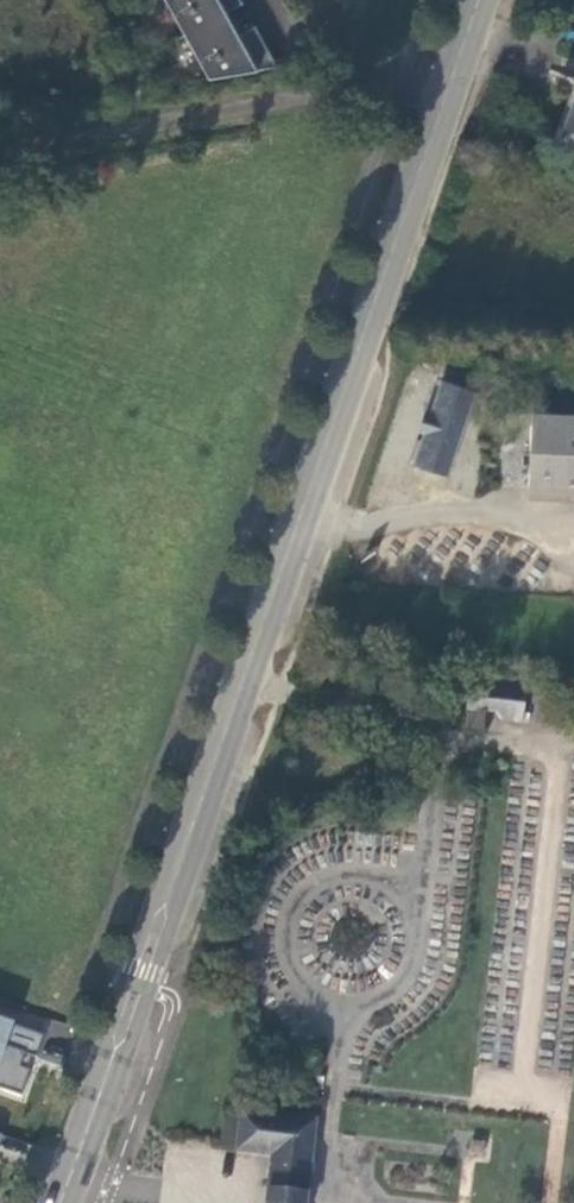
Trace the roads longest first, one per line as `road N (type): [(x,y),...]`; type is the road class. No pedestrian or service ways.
road 1 (secondary): [(486,0),(287,602),(74,1202)]

